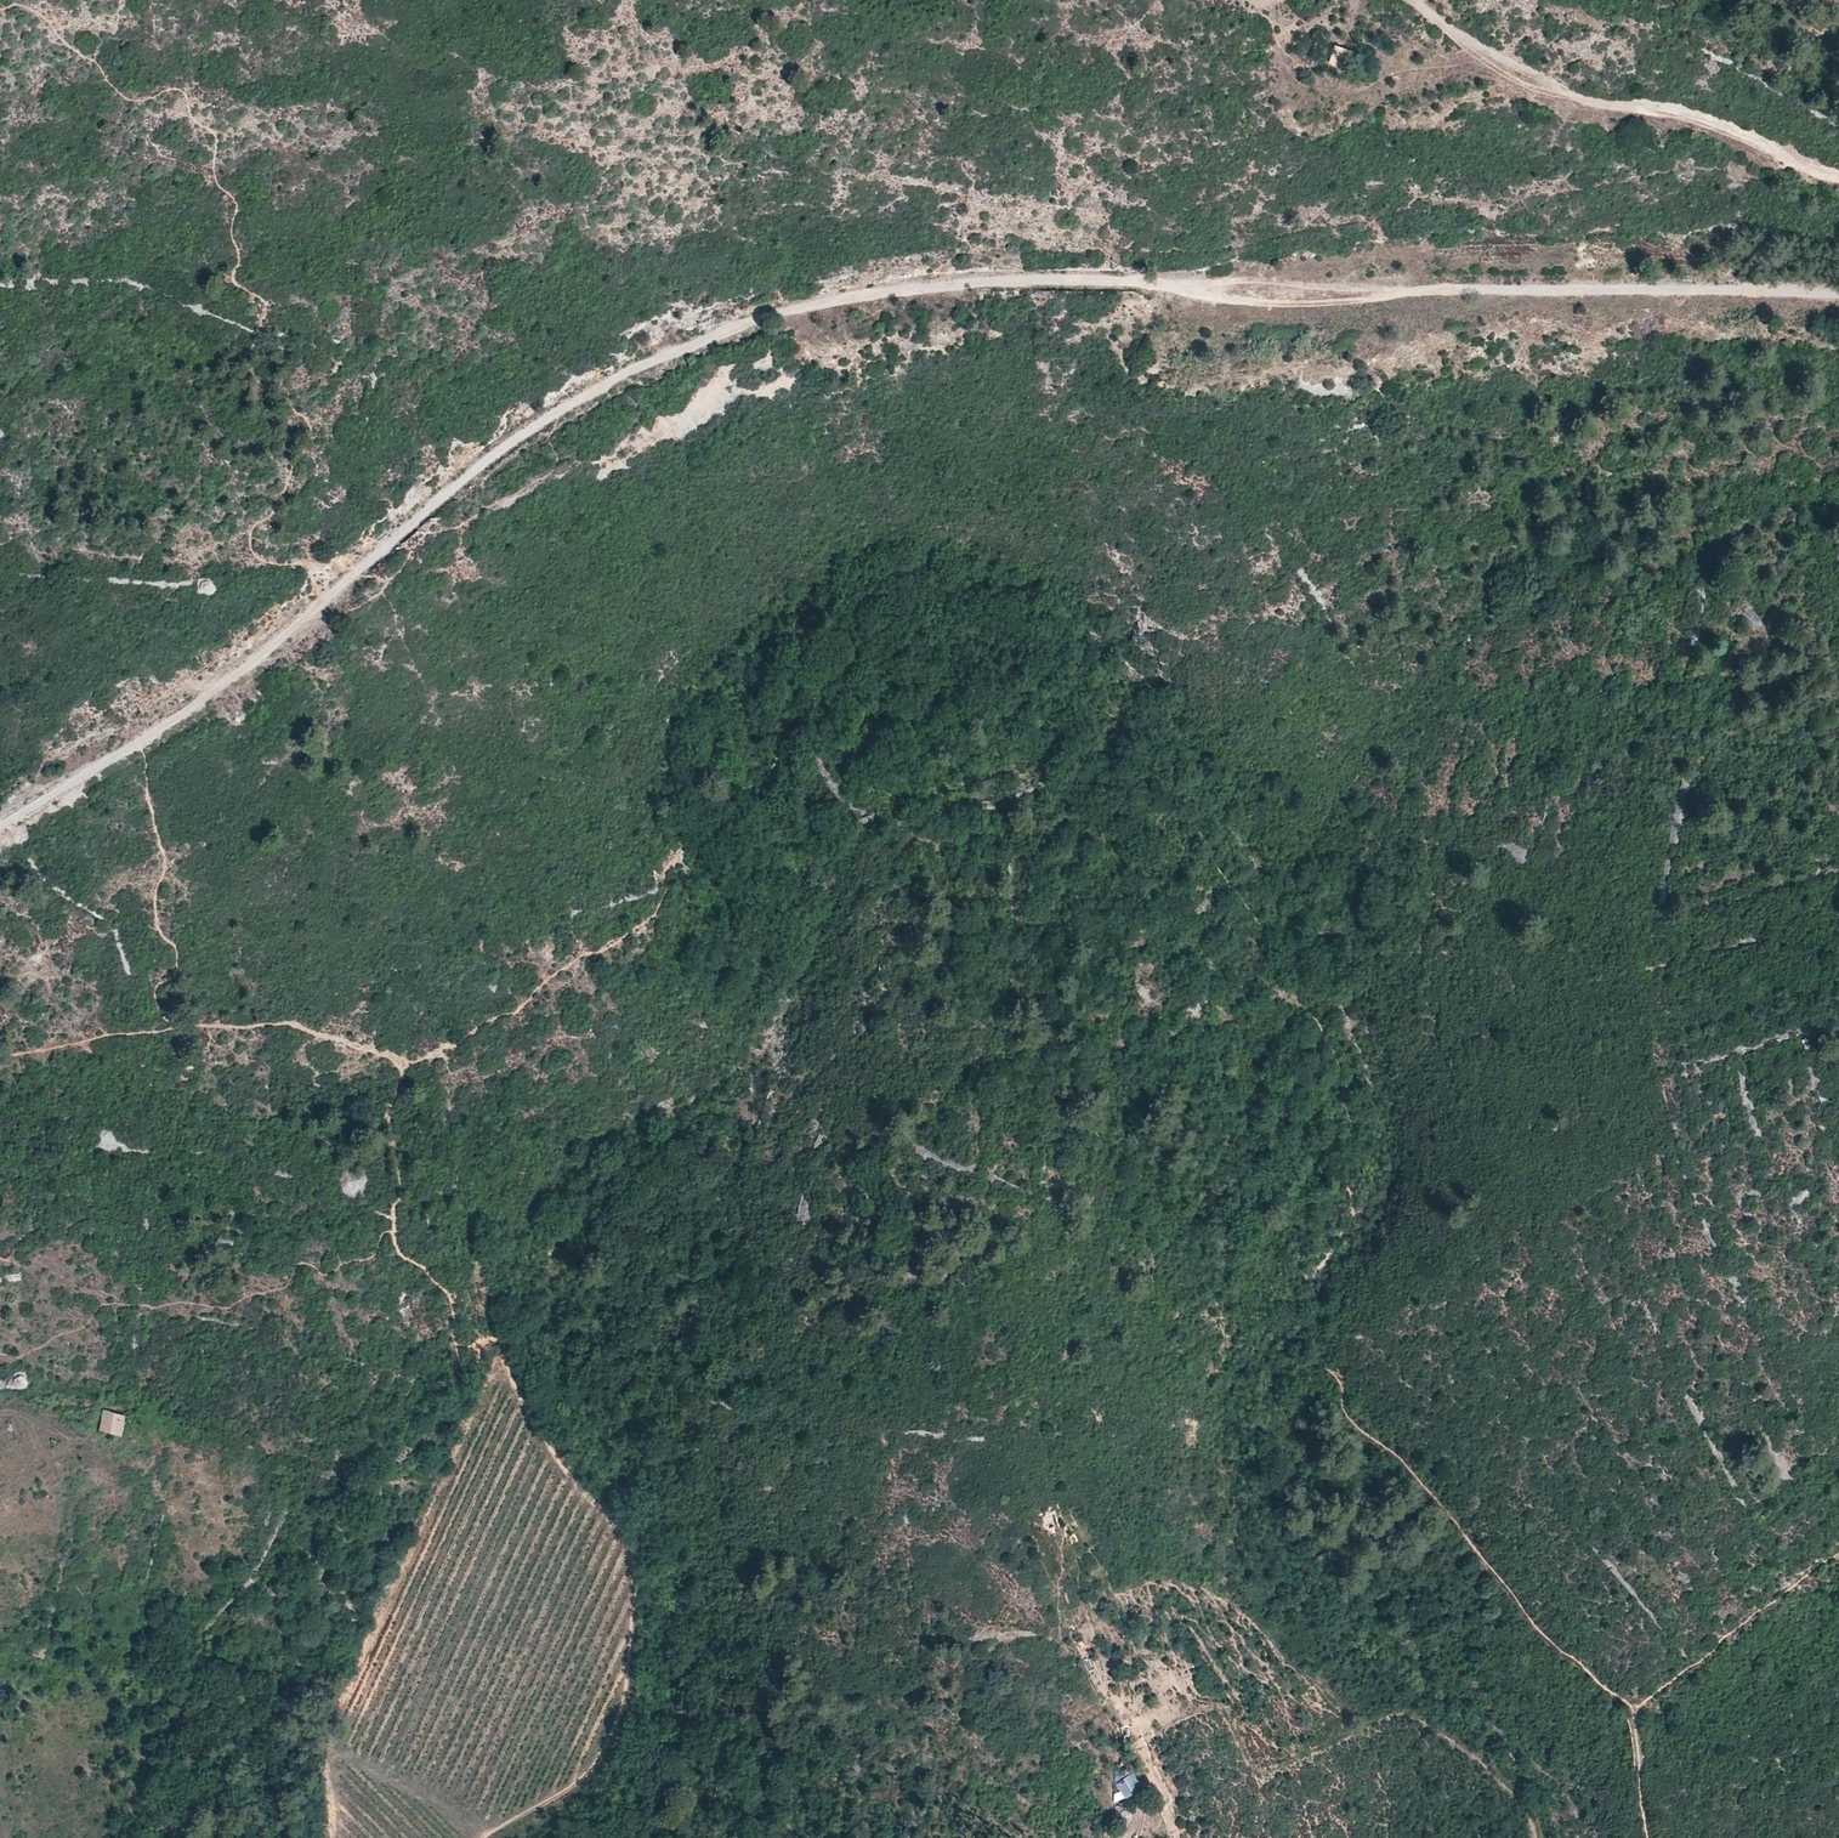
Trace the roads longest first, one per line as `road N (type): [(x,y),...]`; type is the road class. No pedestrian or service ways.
road 1 (track): [(1838,293),(994,282),(869,296),(750,321),(644,366),(546,420),(441,497),(203,703),(0,822)]
road 2 (track): [(507,1368),(571,1481),(637,1557),(629,1665),(602,1756),(562,1797),(496,1837)]
road 3 (track): [(1421,0),(1494,68),(1551,94),(1690,116),(1838,175)]

